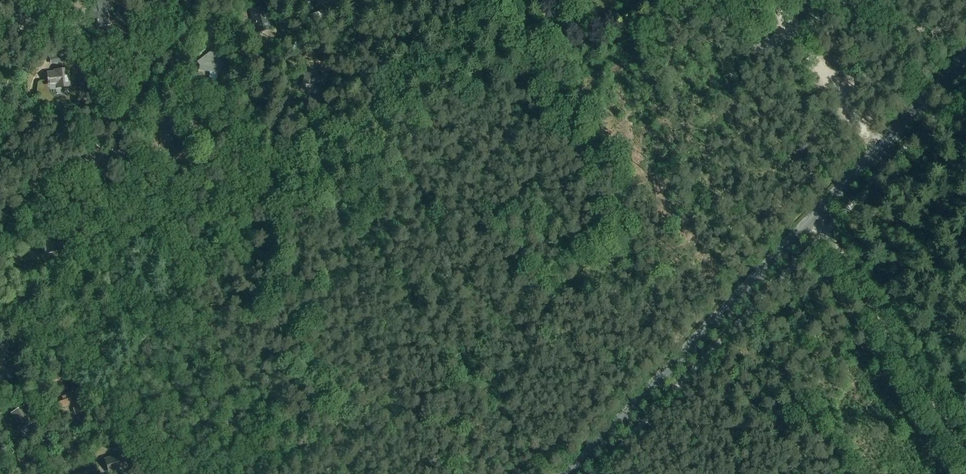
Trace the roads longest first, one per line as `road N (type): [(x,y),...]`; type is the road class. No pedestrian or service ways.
road 1 (secondary): [(570,473),(965,58)]
road 2 (track): [(553,473),(368,231),(315,129)]
road 3 (track): [(0,161),(57,117),(124,115),(170,35),(208,0)]
road 4 (track): [(965,457),(826,232)]
road 5 (track): [(52,473),(61,443),(37,384),(40,331),(0,281)]
road 6 (track): [(867,133),(777,0)]

